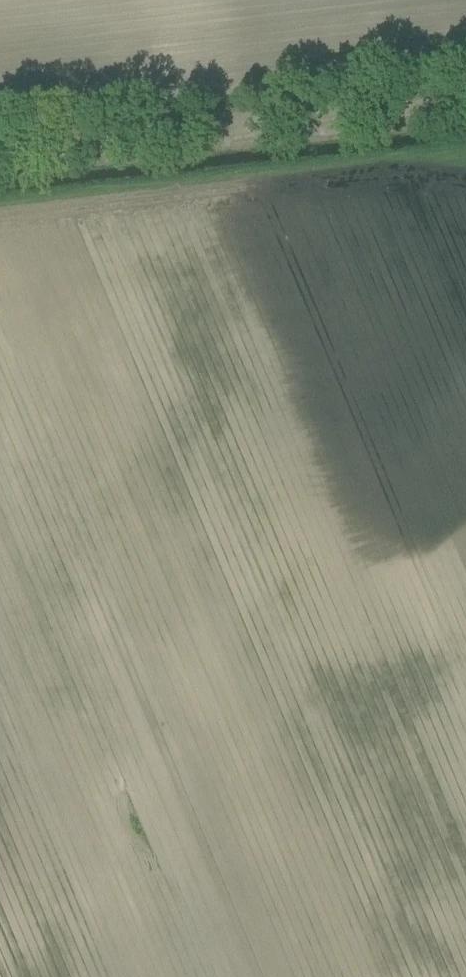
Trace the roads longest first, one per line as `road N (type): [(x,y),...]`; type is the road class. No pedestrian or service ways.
road 1 (track): [(0,155),(465,103)]

